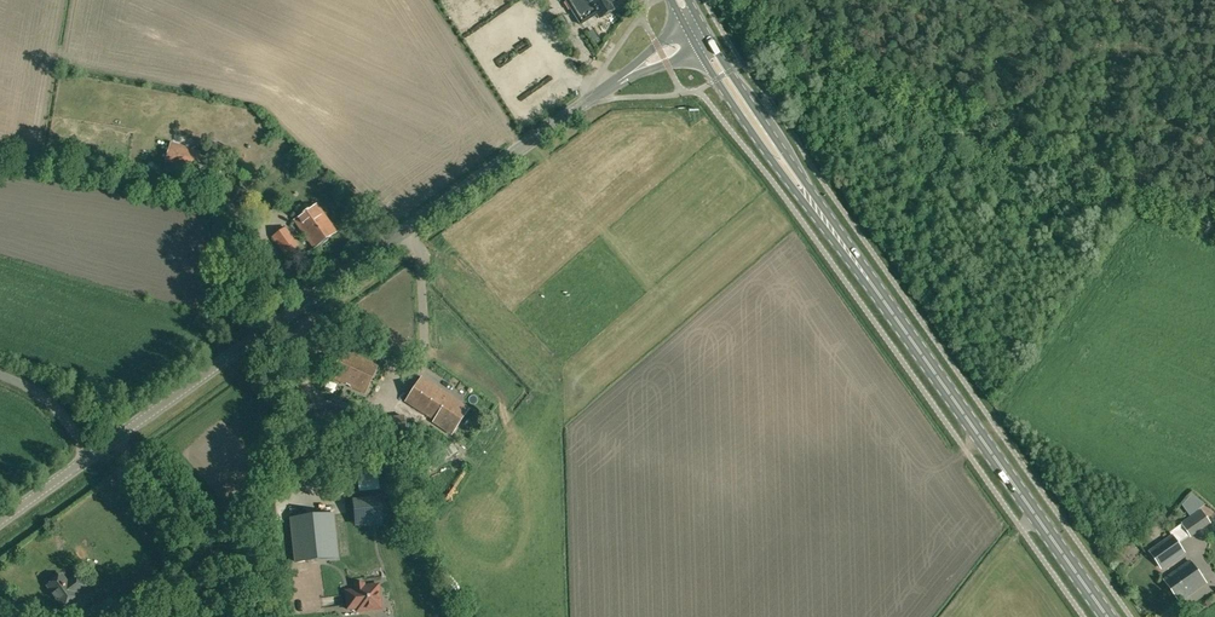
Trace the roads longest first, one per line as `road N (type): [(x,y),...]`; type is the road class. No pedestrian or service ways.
road 1 (tertiary): [(91,459),(585,103),(700,35)]
road 2 (secondary): [(1108,616),(700,35)]
road 3 (unclassified): [(91,459),(53,407),(0,375)]

